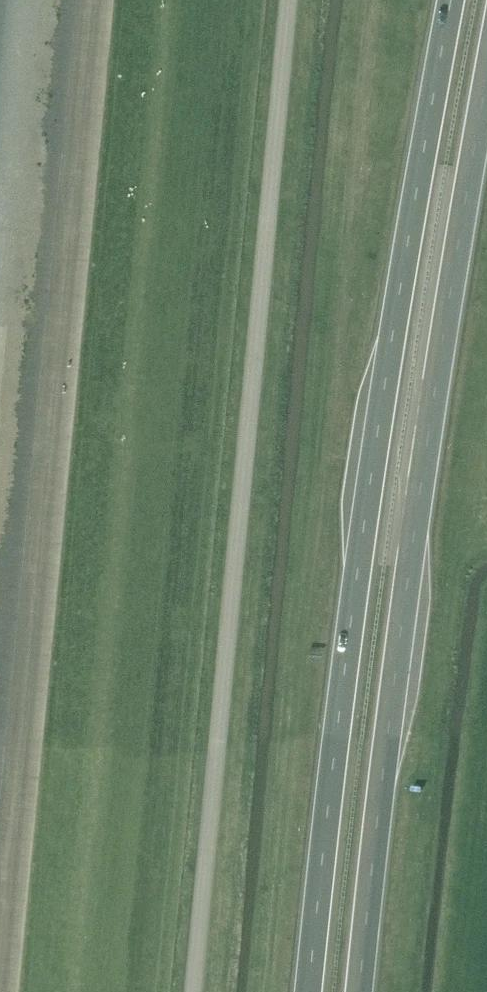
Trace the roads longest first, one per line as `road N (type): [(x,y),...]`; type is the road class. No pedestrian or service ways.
road 1 (trunk): [(450,0),(368,494),(309,991)]
road 2 (unclassified): [(186,991),(282,0)]
road 3 (trunk): [(367,991),(417,517),(486,120)]

